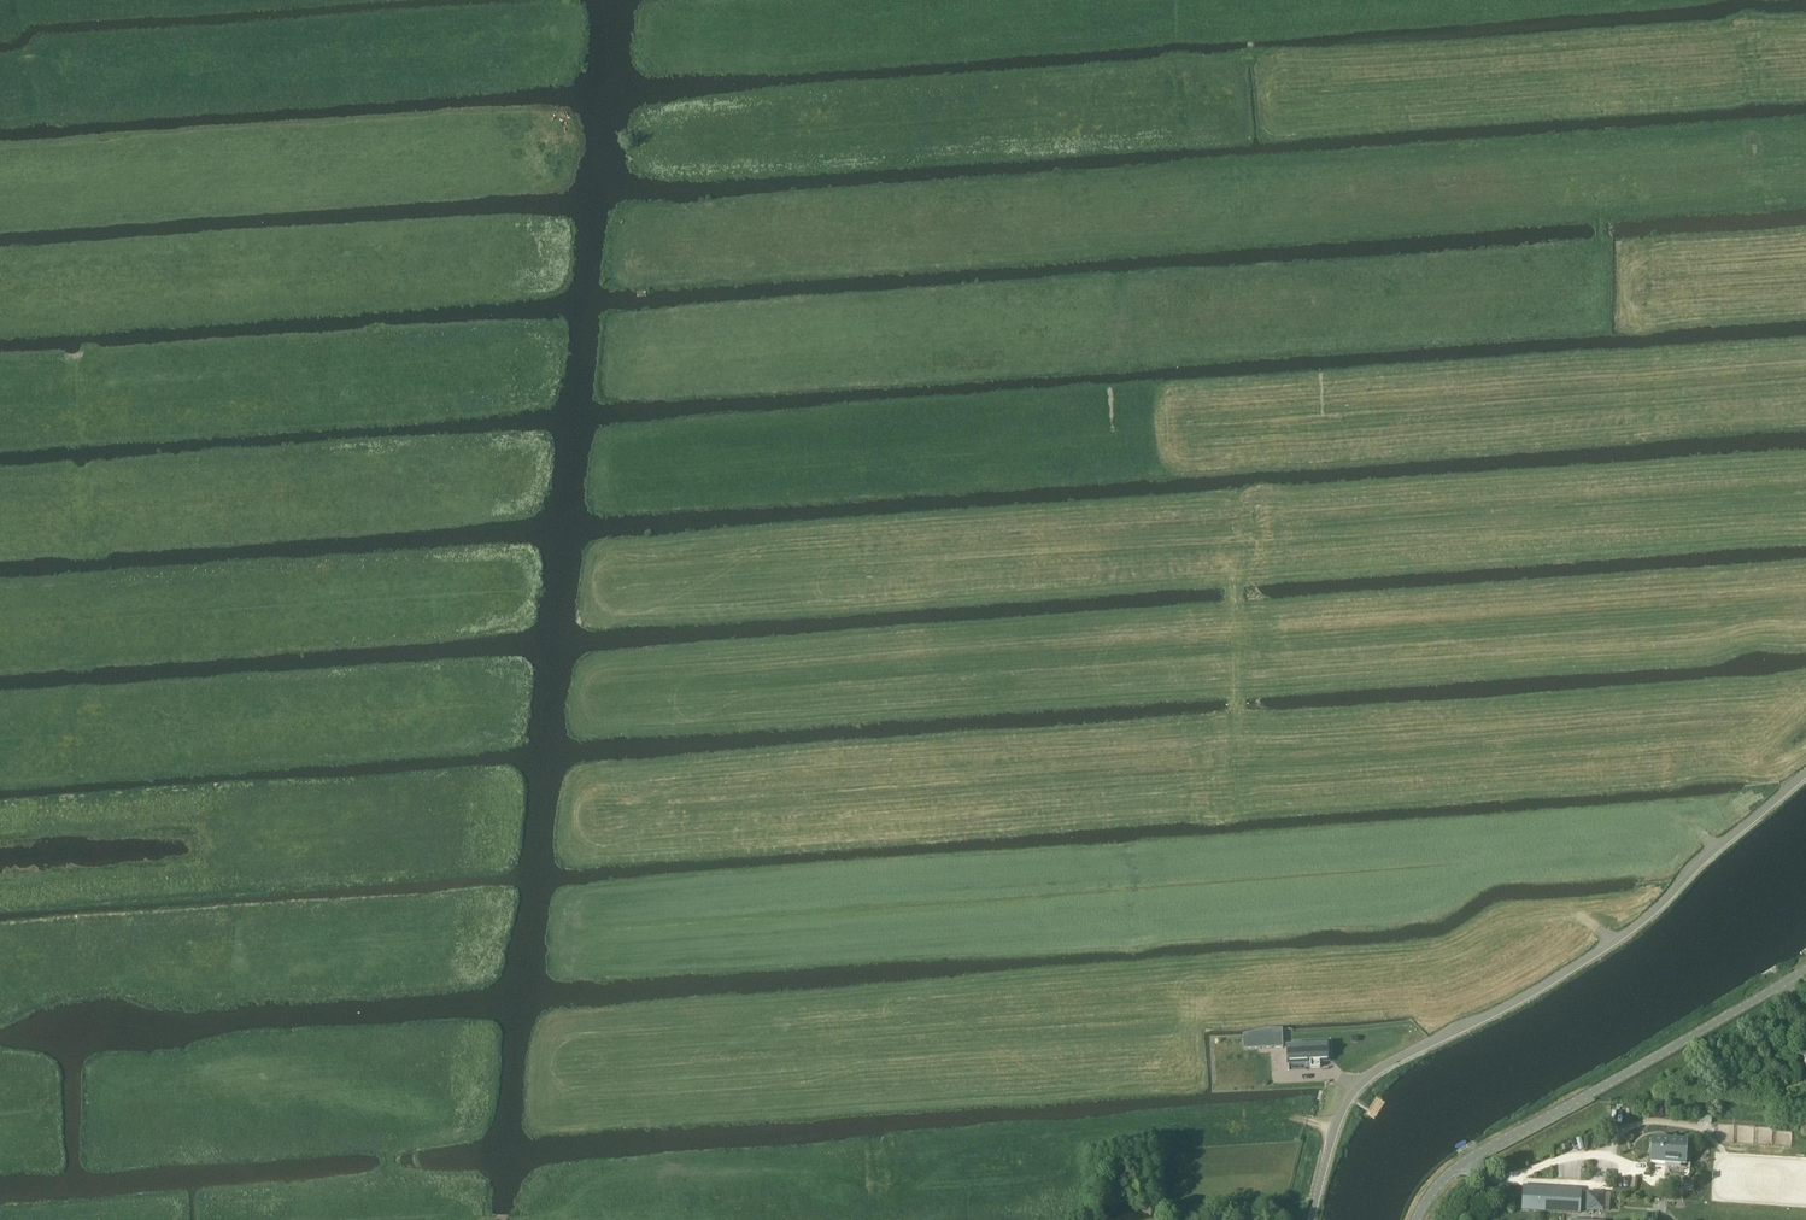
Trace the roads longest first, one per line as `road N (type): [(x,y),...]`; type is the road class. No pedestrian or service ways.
road 1 (track): [(511,1219),(932,1163),(1039,1134),(1291,1116),(1336,1129)]
road 2 (unclassified): [(1311,1219),(1342,1108),(1365,1080),(1597,953),(1805,774)]
road 3 (unclassified): [(1416,1219),(1462,1166),(1805,968)]
road 4 (track): [(1474,930),(1541,909),(1576,916),(1614,941)]

